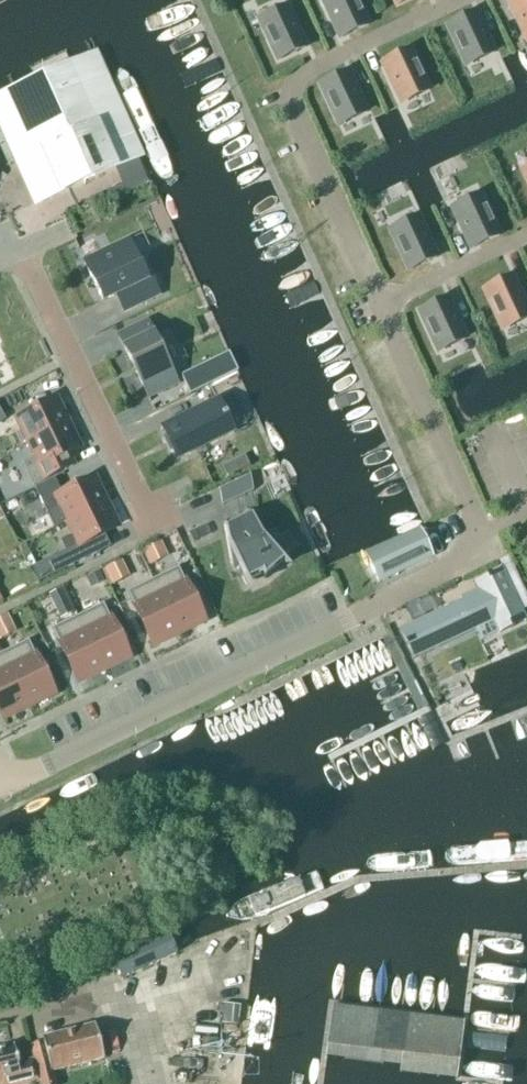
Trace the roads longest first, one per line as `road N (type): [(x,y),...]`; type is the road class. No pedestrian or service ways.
road 1 (residential): [(378,303),(290,101),(298,77),(462,0)]
road 2 (residential): [(0,775),(35,774),(363,613)]
road 3 (residential): [(19,251),(156,533)]
road 4 (residential): [(475,534),(378,303)]
road 5 (residential): [(378,303),(526,234)]
road 6 (residential): [(363,613),(475,558),(475,534)]

